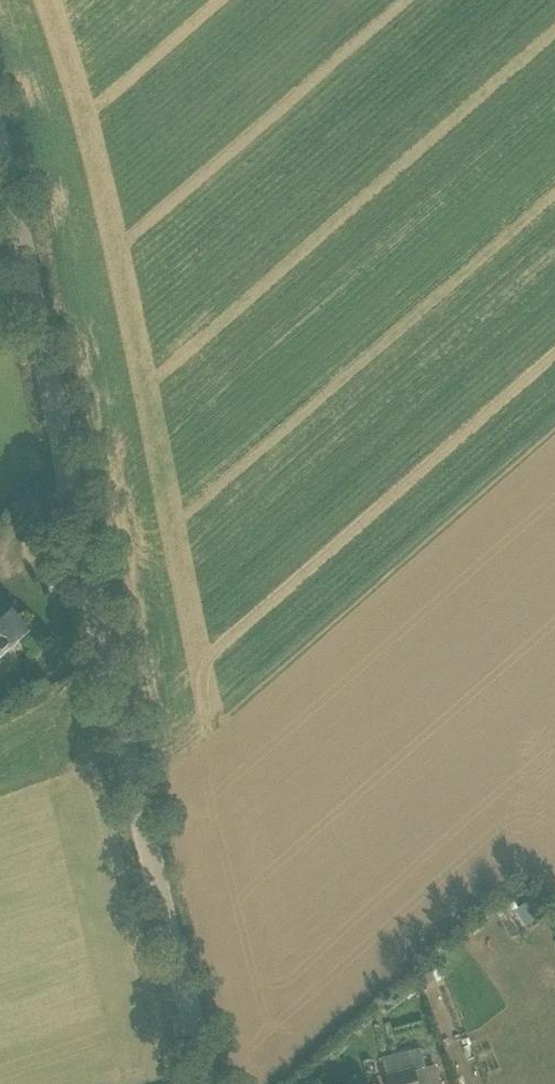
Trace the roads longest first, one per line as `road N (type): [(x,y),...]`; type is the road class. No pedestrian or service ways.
road 1 (residential): [(0,207),(205,1083)]

